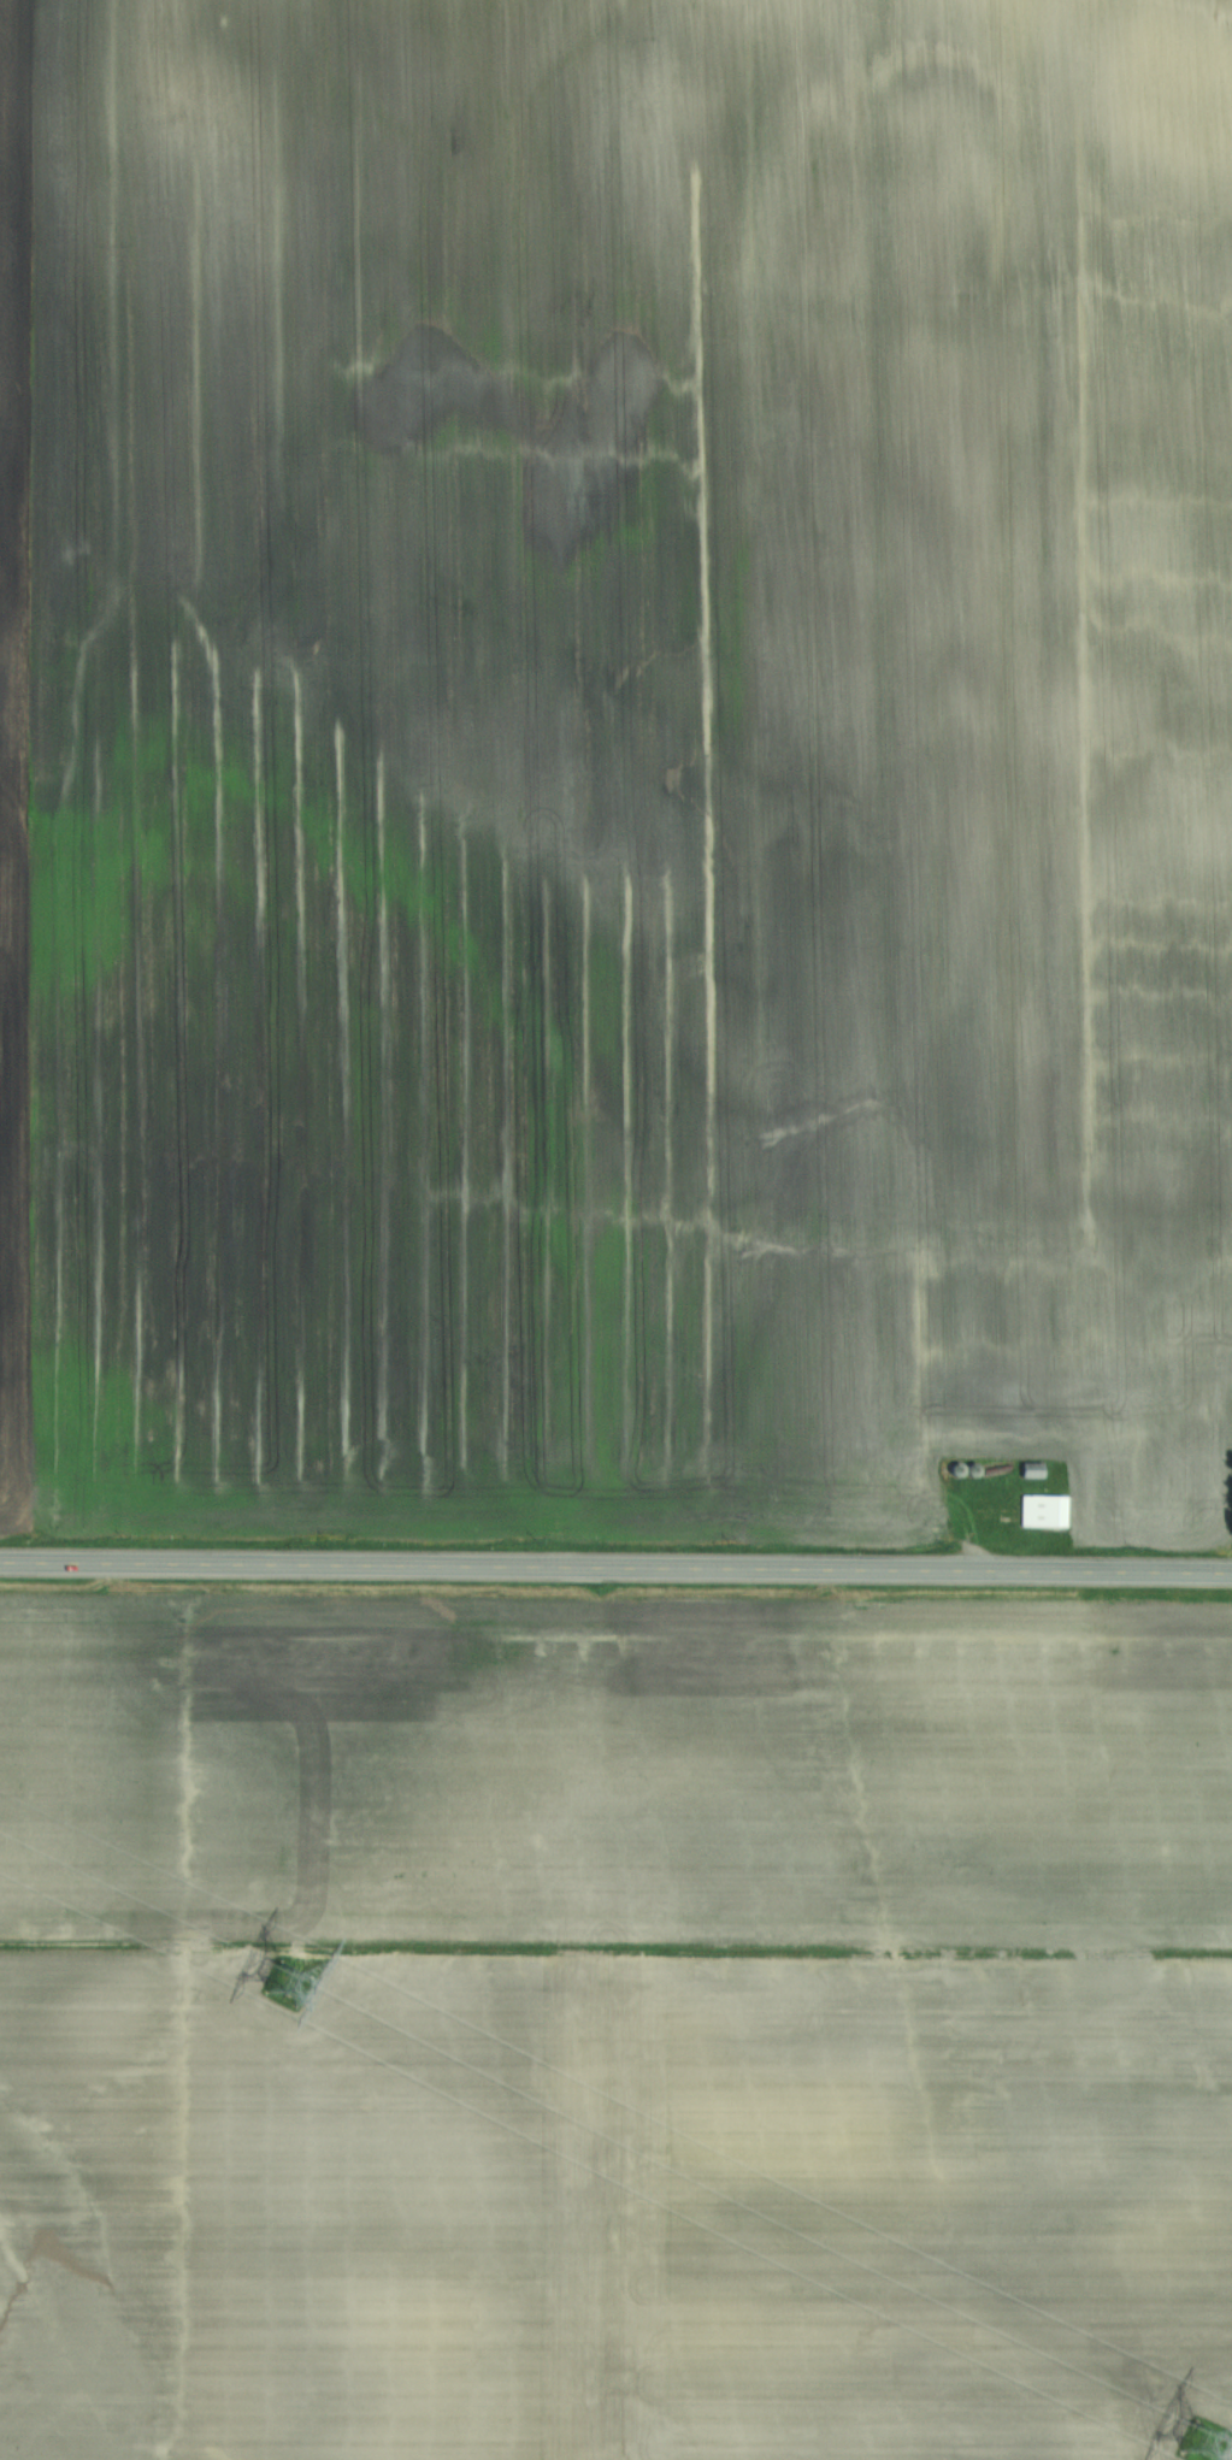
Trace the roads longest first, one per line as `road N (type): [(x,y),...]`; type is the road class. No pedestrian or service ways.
road 1 (primary): [(1231,1572),(0,1562)]

